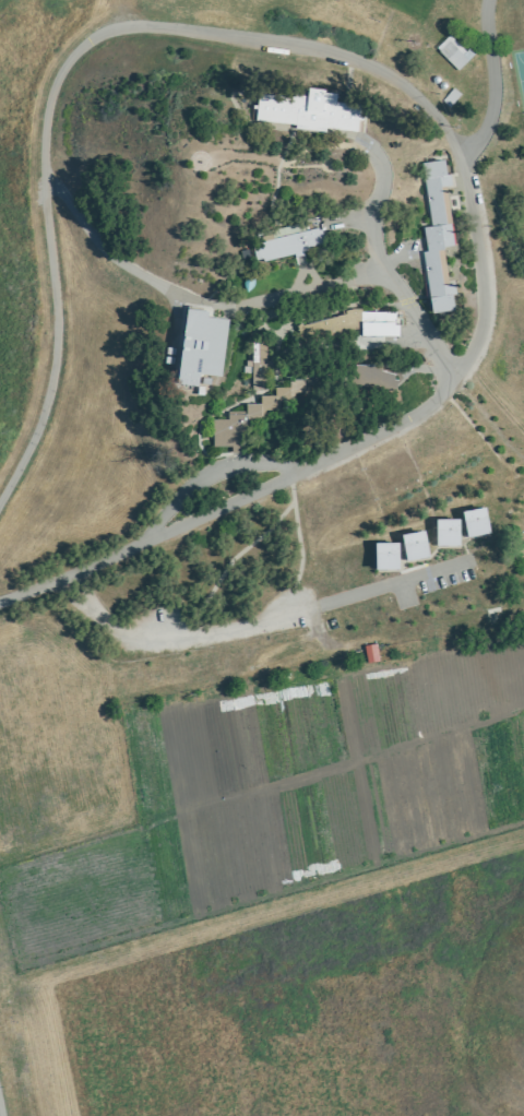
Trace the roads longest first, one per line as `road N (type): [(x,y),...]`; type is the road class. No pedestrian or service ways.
road 1 (residential): [(0,605),(155,544),(386,430),(450,385),(474,353),(483,299),(473,198),(448,127),(373,68),(308,47),(145,27),(88,40),(62,71),(46,127),(56,285),(51,383),(0,502)]

